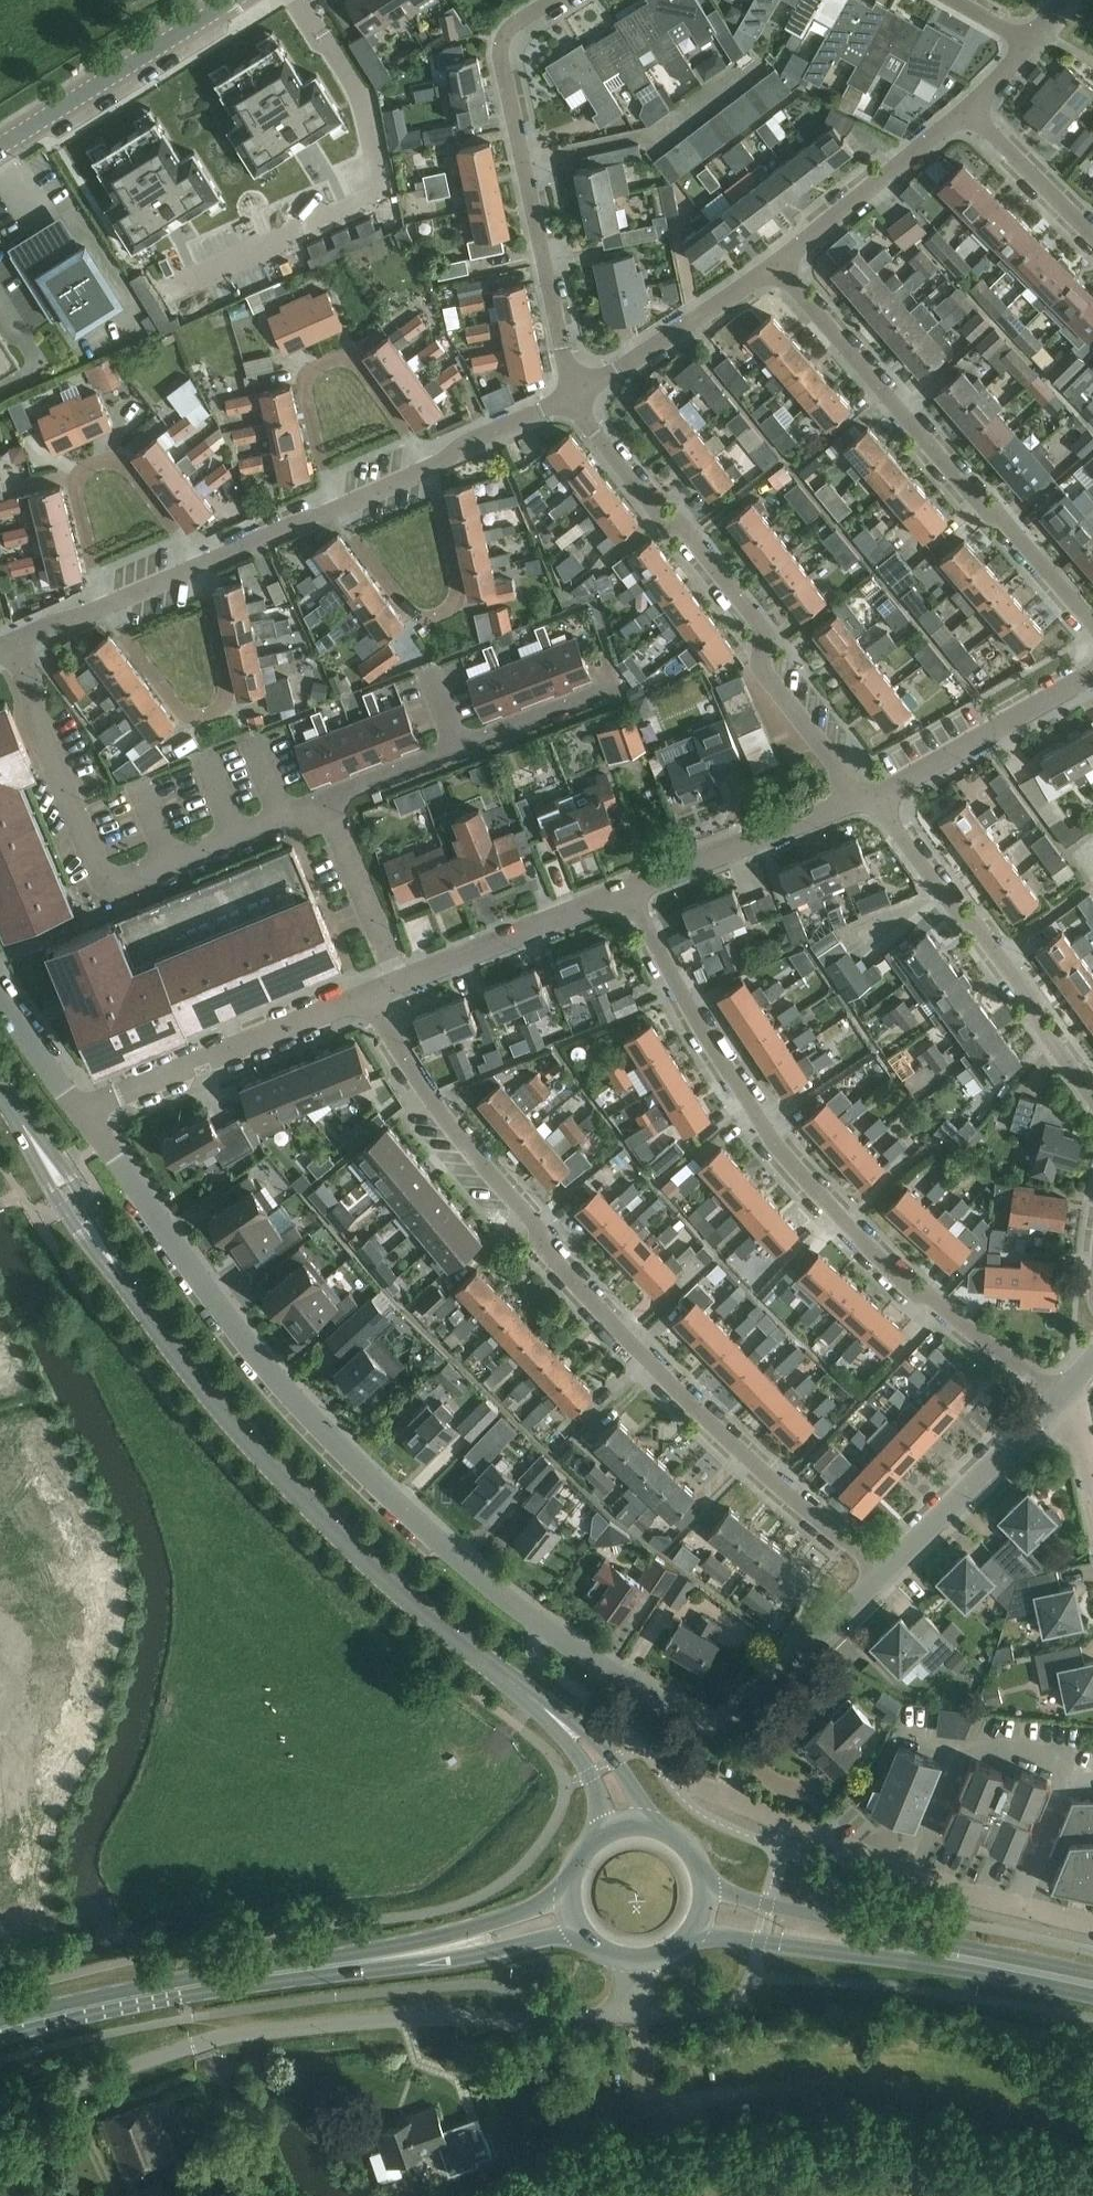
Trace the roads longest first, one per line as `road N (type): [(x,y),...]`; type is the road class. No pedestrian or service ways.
road 1 (tertiary): [(624,1826),(602,1769),(577,1740),(352,1542),(219,1396),(119,1274),(0,1094)]
road 2 (residential): [(886,1574),(761,1470),(546,1252),(533,1223),(429,1100),(365,997)]
road 3 (unclassified): [(0,2108),(227,2036),(433,2016),(639,2016),(641,1961)]
road 4 (residential): [(537,1621),(431,1536),(279,1381),(80,1110)]
road 5 (residential): [(628,891),(723,1073),(788,1170),(903,1284),(1061,1395)]
road 6 (residential): [(857,801),(759,668),(762,633),(595,434),(574,394)]
road 7 (residential): [(326,800),(126,880),(106,880),(33,714),(11,641)]
road 8 (residential): [(775,262),(1092,628)]
road 9 (residential): [(678,1794),(706,1787),(952,1890),(1092,1926)]
road 10 (residential): [(537,1621),(625,1685),(711,1725),(742,1715),(886,1574)]
road 11 (residential): [(574,394),(499,61),(509,29),(553,0)]
road 12 (primary): [(178,1989),(425,1966),(580,1933)]
road 13 (primary): [(567,1898),(420,1940),(276,1962),(178,1989)]
road 14 (residential): [(1092,1103),(871,795)]
road 15 (residential): [(200,565),(227,687),(210,715),(177,707),(105,607)]
road 16 (residential): [(336,509),(305,393),(323,363),(358,369),(431,466)]
road 17 (residential): [(431,466),(457,586),(439,614),(406,606),(336,509)]
road 18 (residential): [(105,607),(76,494),(94,463),(129,470),(200,565)]
road 19 (residential): [(80,1110),(365,997)]
road 20 (primary): [(692,1932),(979,1960)]
road 21 (residential): [(595,697),(326,800)]
road 22 (primary): [(979,1960),(891,1927),(704,1886)]
road 23 (tertiary): [(236,0),(0,150)]
road 24 (residential): [(871,795),(1092,674)]
road 25 (residential): [(886,1574),(1061,1395)]
road 26 (residential): [(399,983),(628,891)]
road 27 (residential): [(628,891),(857,801)]
road 28 (residential): [(775,262),(966,107)]
road 29 (residential): [(574,394),(775,262)]
road 30 (residential): [(399,983),(326,800)]
road 31 (primary): [(0,2027),(178,1989)]
road 32 (residential): [(1092,236),(966,107)]
road 33 (residential): [(431,466),(463,441),(574,394)]
road 34 (residential): [(200,565),(336,509)]
road 35 (residential): [(80,1110),(0,997)]

